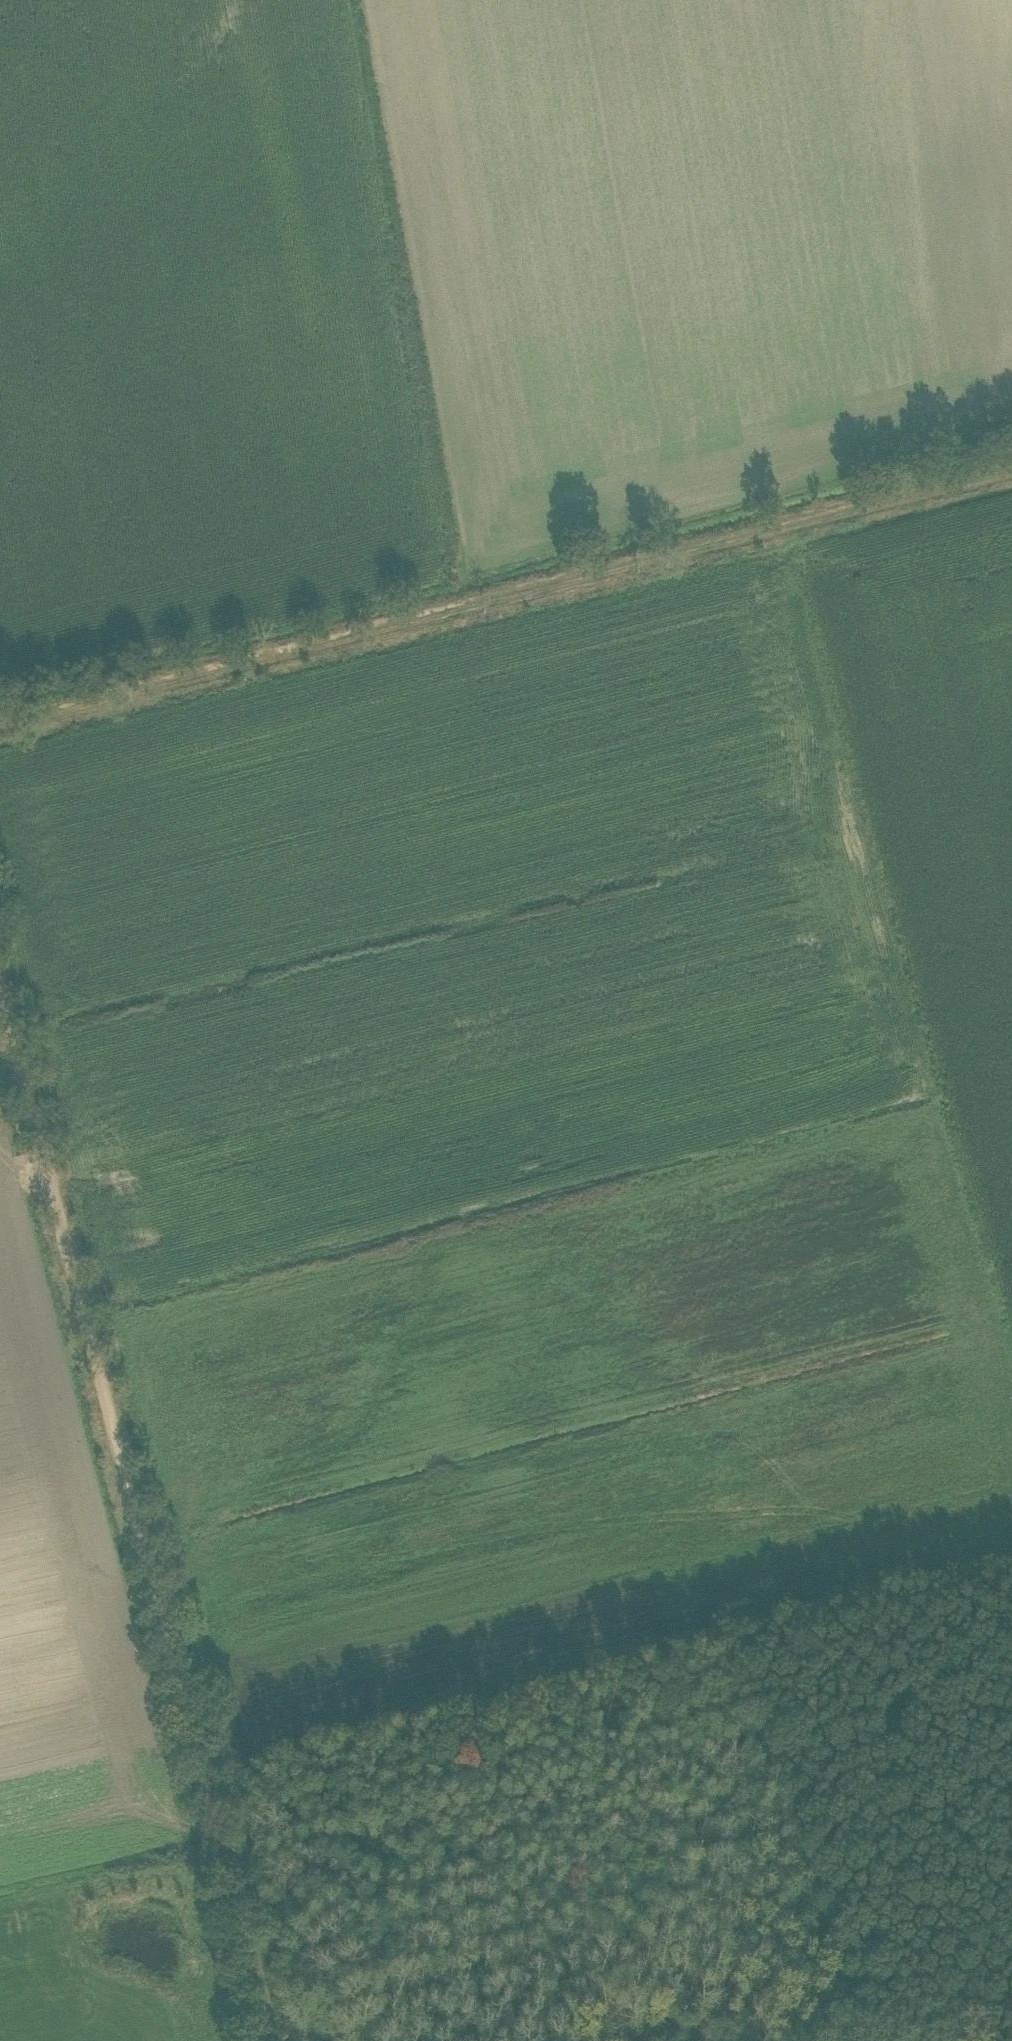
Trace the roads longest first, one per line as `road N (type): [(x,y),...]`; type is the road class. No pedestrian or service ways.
road 1 (track): [(0,892),(281,2040)]
road 2 (track): [(1011,466),(0,721)]

